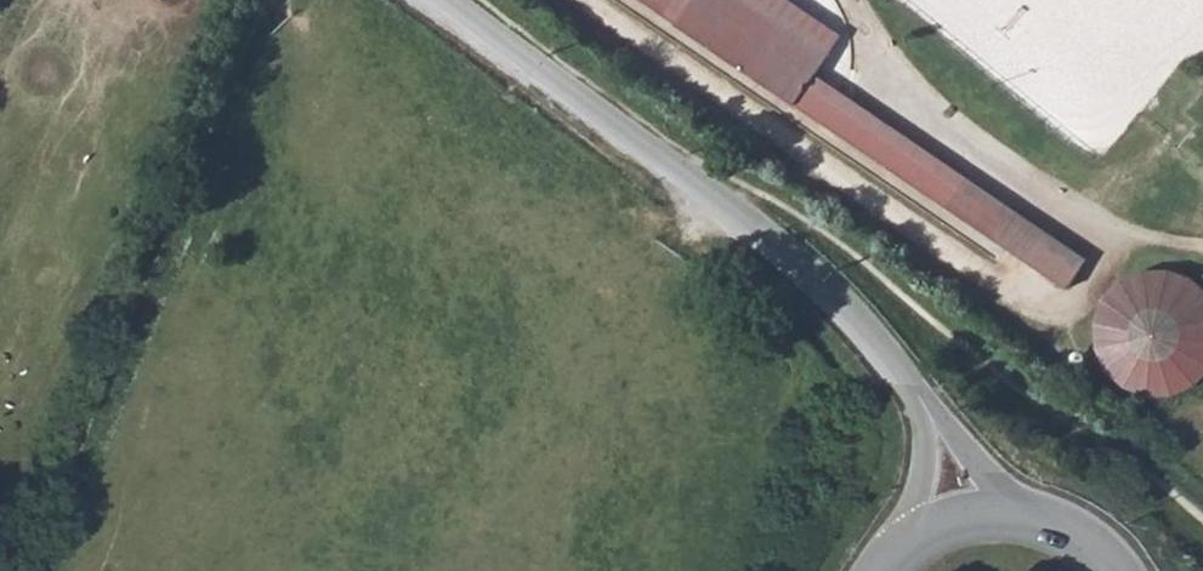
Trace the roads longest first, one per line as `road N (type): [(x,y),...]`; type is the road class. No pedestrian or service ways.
road 1 (tertiary): [(446,0),(802,266),(902,376)]
road 2 (tertiary): [(902,376),(921,446),(889,570)]
road 3 (tertiary): [(1010,522),(902,376)]
road 4 (secondary): [(1010,522),(955,528),(892,570)]

